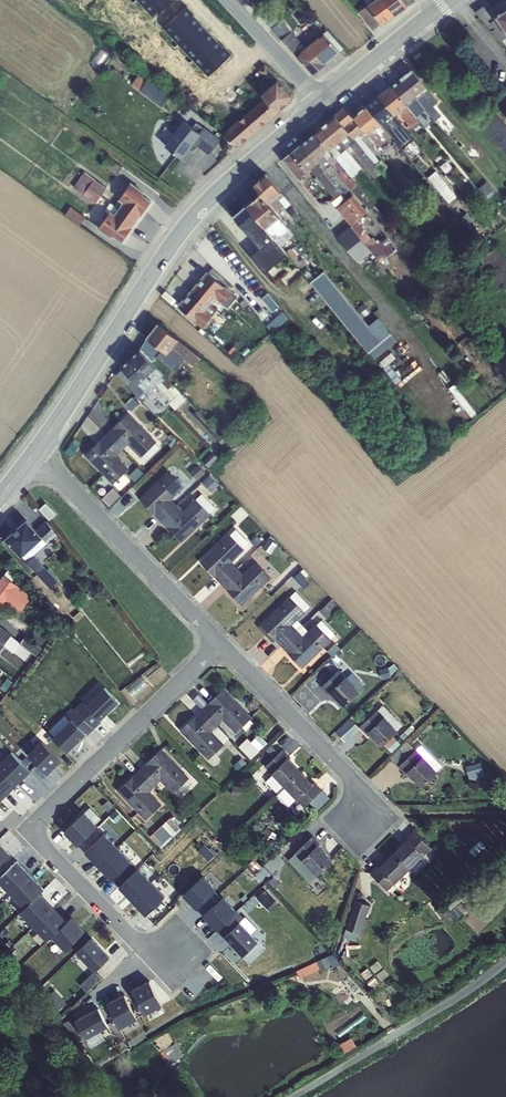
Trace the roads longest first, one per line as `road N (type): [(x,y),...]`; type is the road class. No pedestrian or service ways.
road 1 (residential): [(213,638),(30,831),(137,945),(178,951)]
road 2 (secondary): [(36,451),(184,226),(322,103)]
road 3 (residential): [(36,451),(213,638)]
road 4 (residential): [(213,638),(362,793),(361,826)]
road 5 (secondary): [(322,103),(450,0)]
road 6 (residential): [(227,0),(322,103)]

